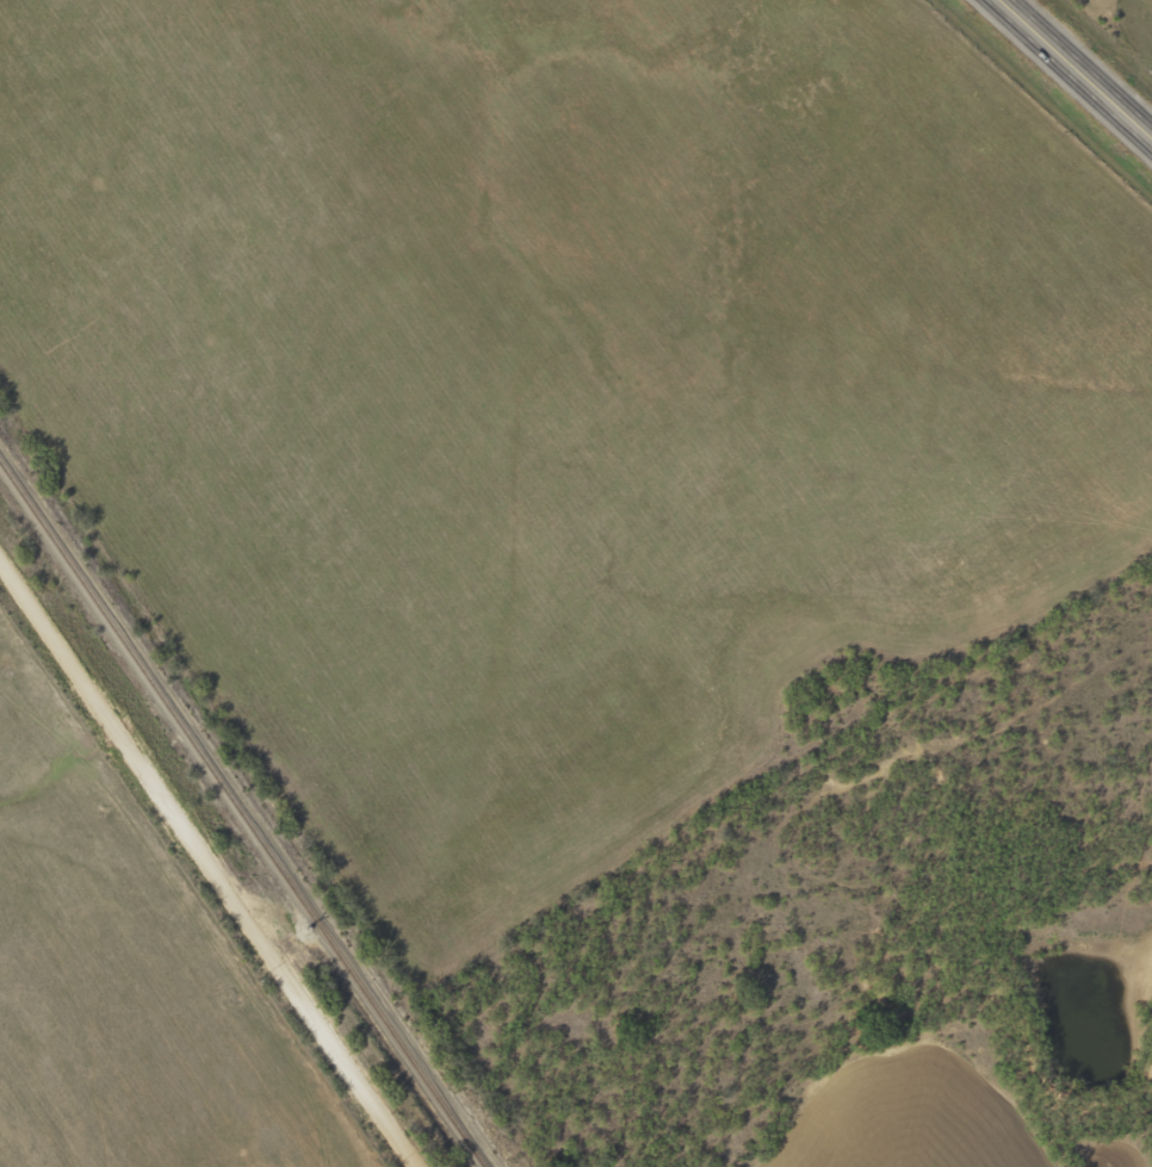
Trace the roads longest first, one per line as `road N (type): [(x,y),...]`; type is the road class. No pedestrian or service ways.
road 1 (residential): [(389,1166),(0,609)]
road 2 (trunk): [(1151,148),(991,0)]
road 3 (residential): [(965,735),(1091,725),(1151,691)]

